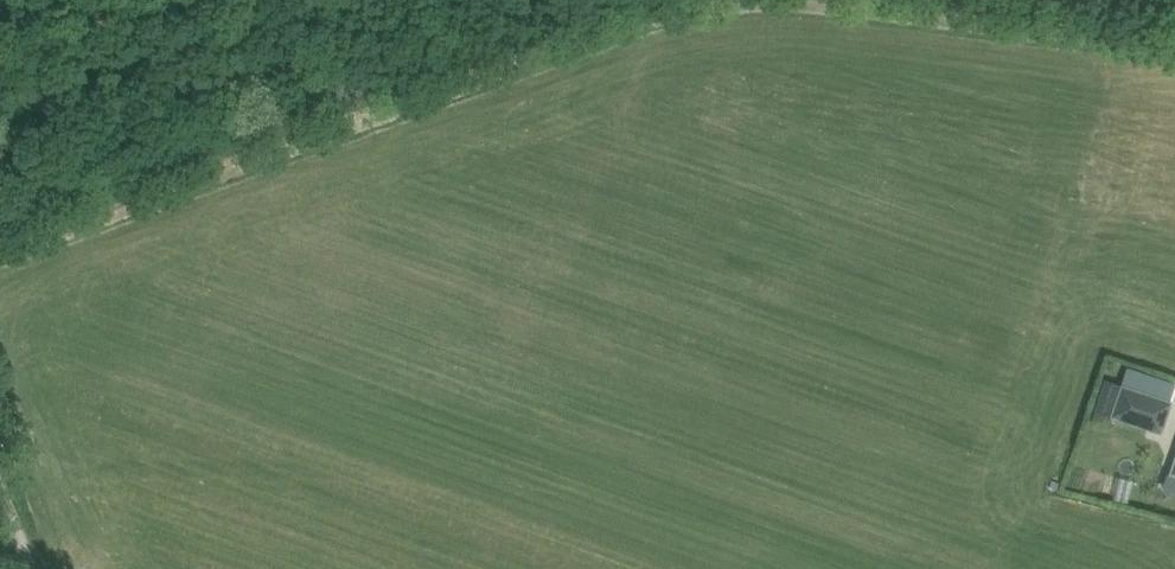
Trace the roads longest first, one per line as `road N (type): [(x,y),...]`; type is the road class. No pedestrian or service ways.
road 1 (unclassified): [(0,216),(607,0)]
road 2 (unclassified): [(1047,0),(1174,16)]

